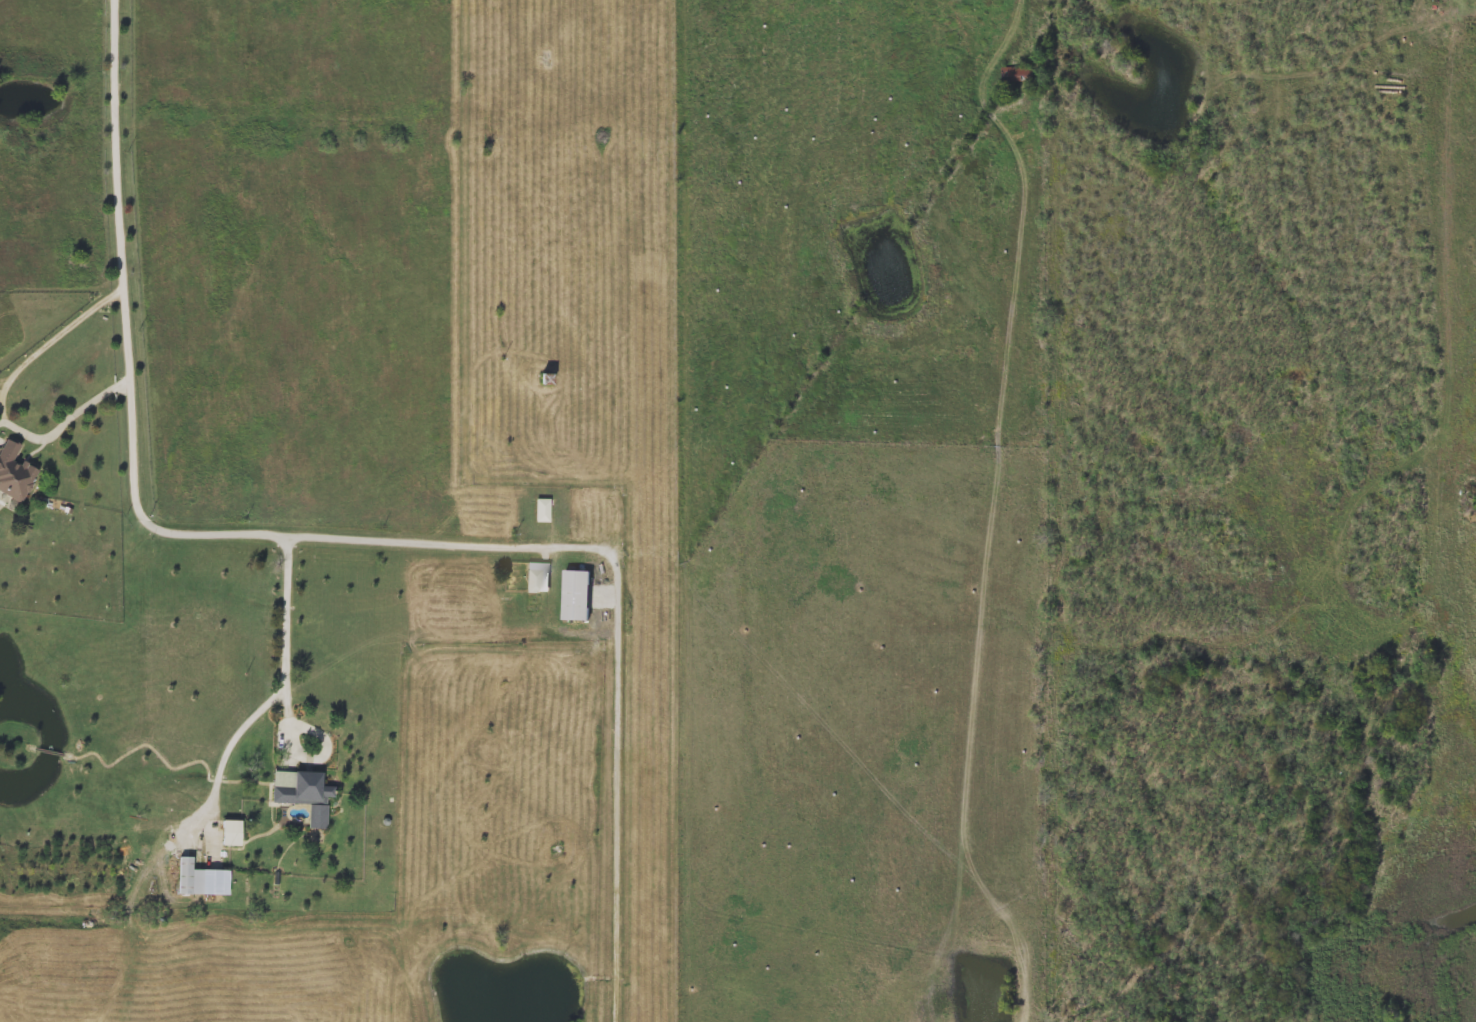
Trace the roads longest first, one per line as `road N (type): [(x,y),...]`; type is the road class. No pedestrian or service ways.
road 1 (track): [(942,0),(972,33),(985,108),(1011,136),(1027,194),(998,433),(966,833),(989,895),(1021,940),(1023,1021)]
road 2 (residential): [(114,0),(139,506),(160,527),(286,537),(291,722),(299,743)]
road 3 (residential): [(592,549),(282,534)]

